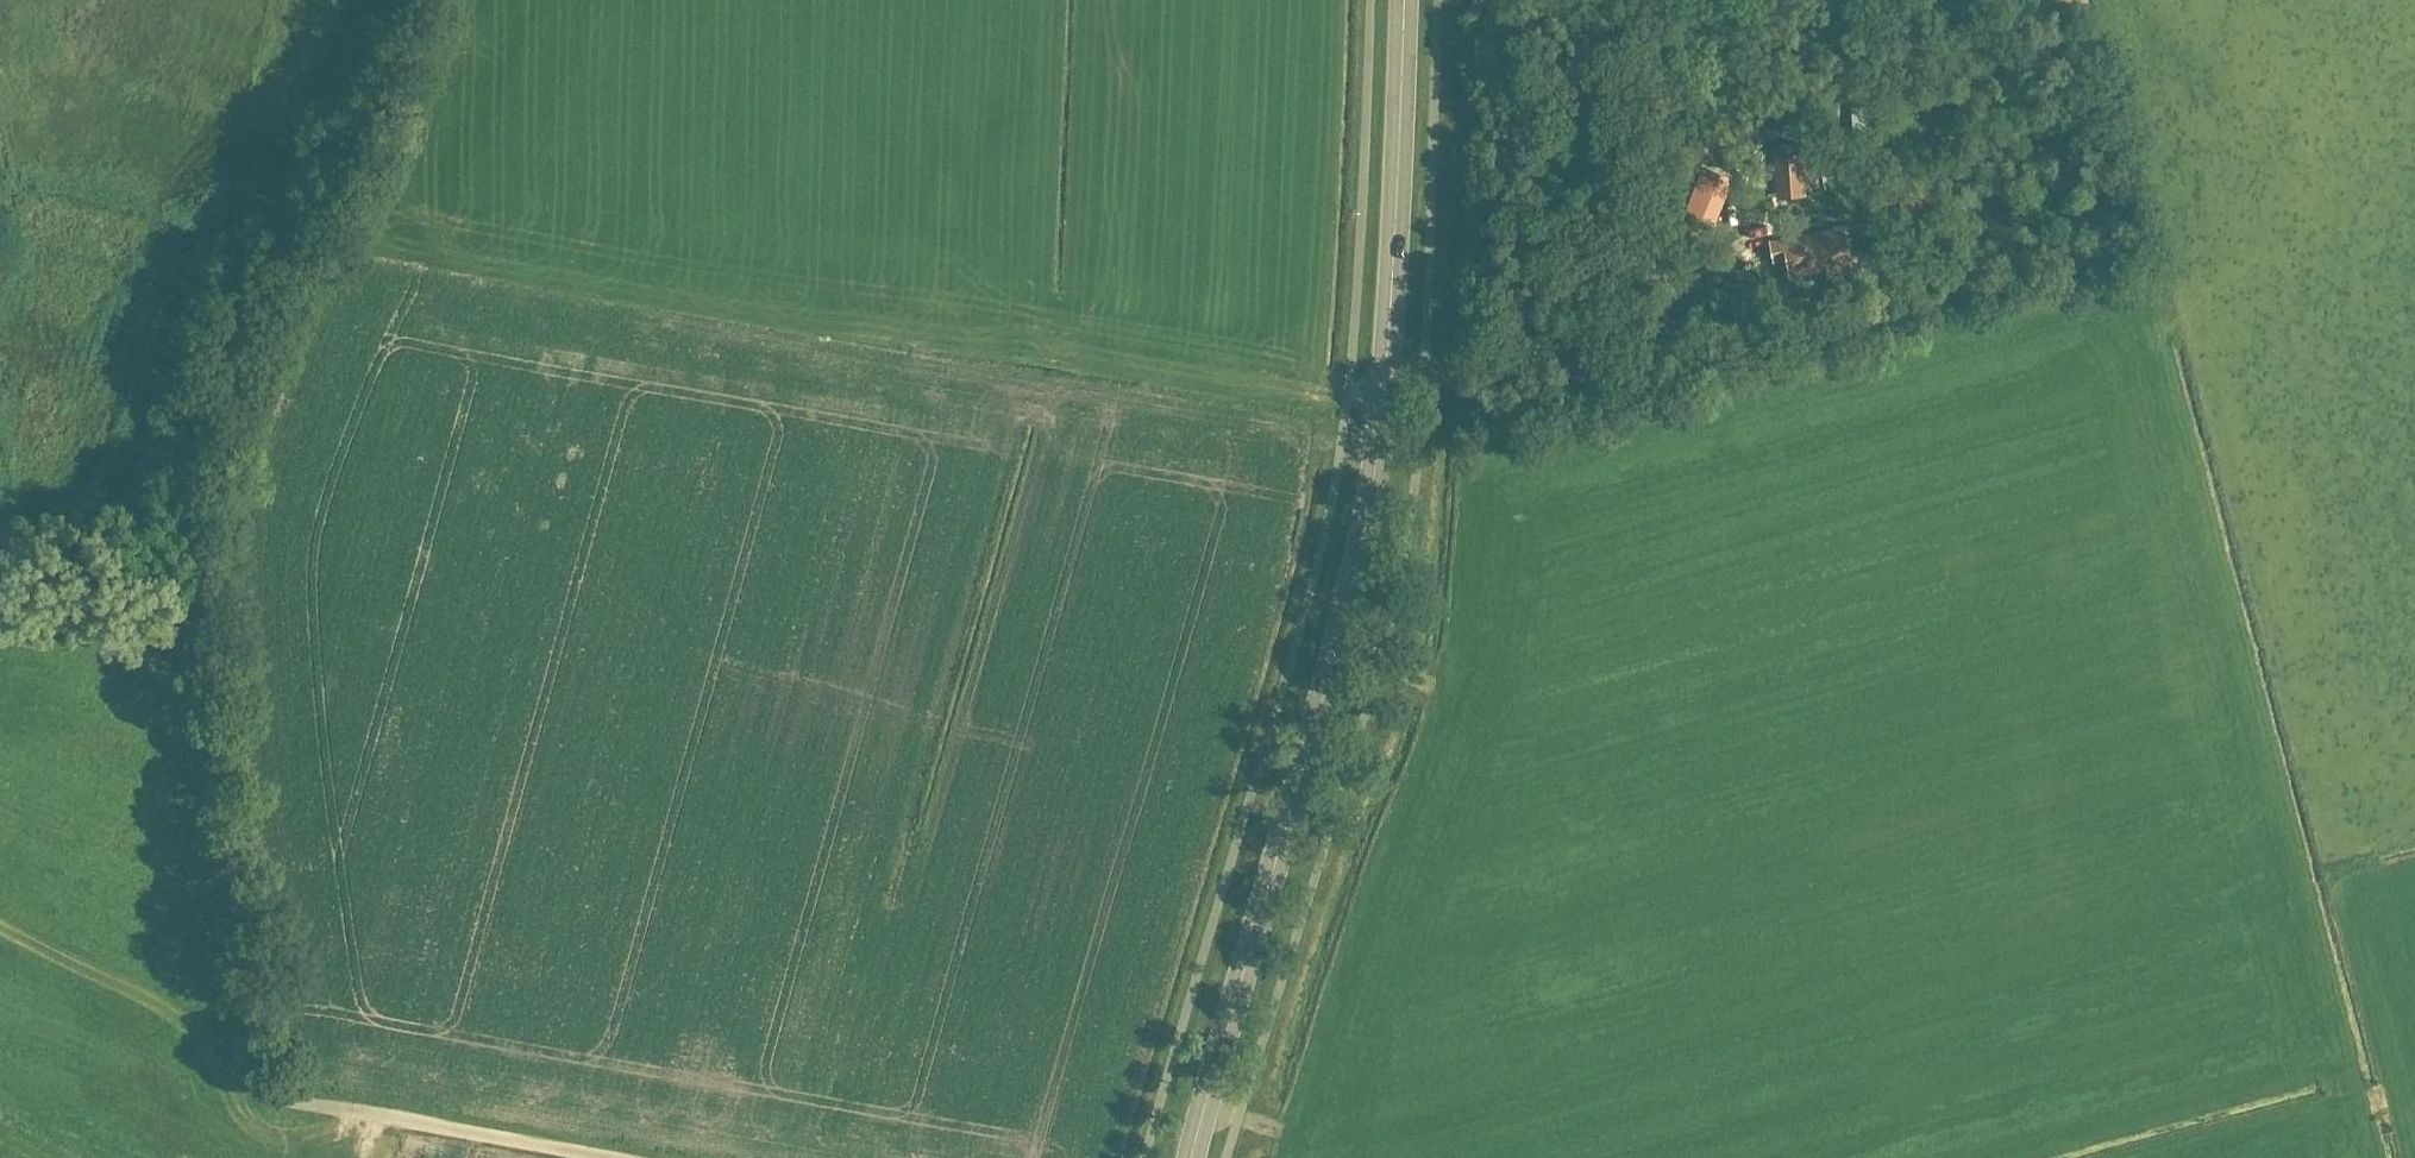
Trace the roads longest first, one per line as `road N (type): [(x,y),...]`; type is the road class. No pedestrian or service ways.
road 1 (secondary): [(1193,1157),(1356,590),(1382,436),(1396,270),(1406,0)]
road 2 (unclassified): [(373,1116),(596,1157)]

